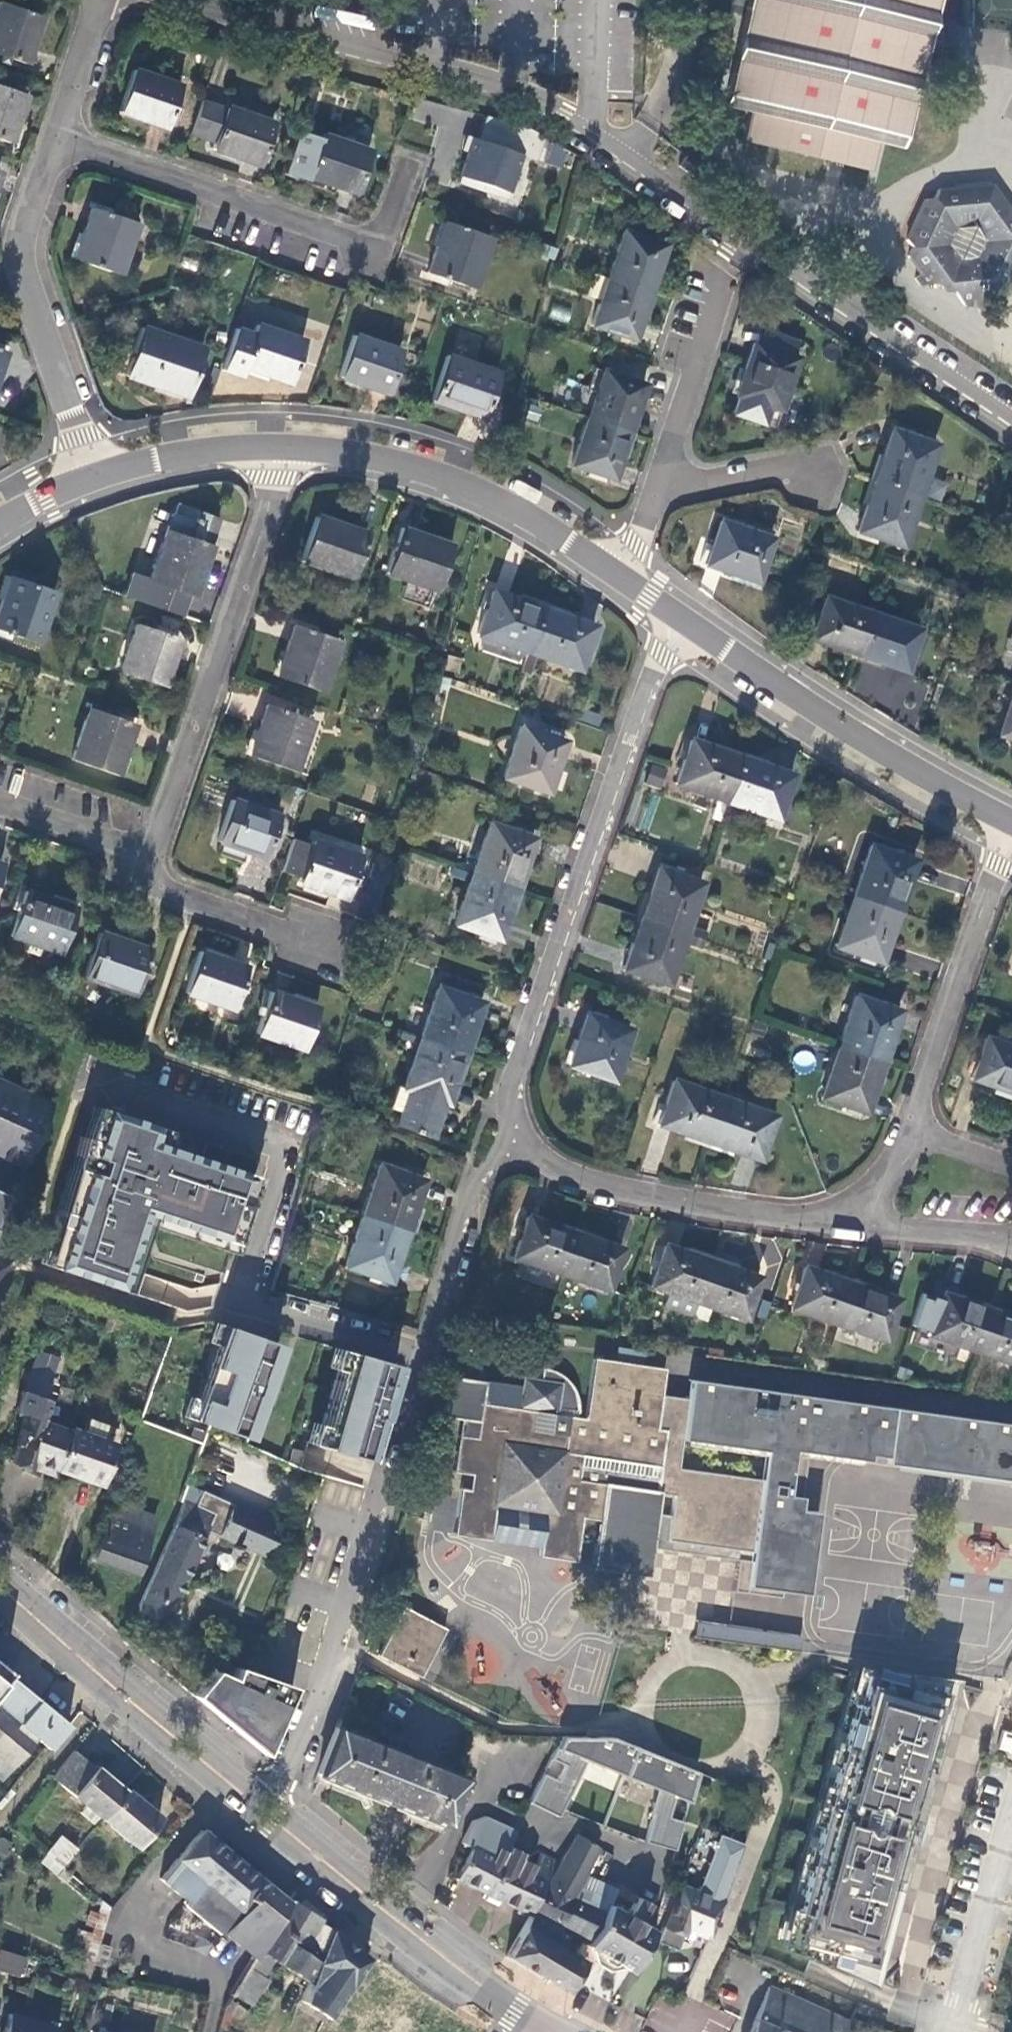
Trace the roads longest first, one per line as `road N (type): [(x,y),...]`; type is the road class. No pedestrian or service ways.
road 1 (residential): [(1011,428),(626,153),(539,102),(155,0)]
road 2 (residential): [(686,623),(654,678),(509,1094),(516,1139),(570,1175),(621,1191),(851,1226)]
road 3 (secondary): [(29,1610),(263,1808),(552,2031)]
road 4 (residential): [(59,136),(379,248),(405,167)]
road 5 (residential): [(276,448),(268,516),(155,839)]
road 6 (tertiary): [(686,623),(917,773),(1011,824)]
road 7 (tertiary): [(276,448),(347,452),(431,473),(535,520),(616,572)]
road 8 (residential): [(92,477),(29,229),(59,136)]
road 9 (residential): [(908,1126),(1011,829)]
road 10 (tertiary): [(1011,1816),(952,2031)]
road 11 (residential): [(659,488),(693,378),(705,295)]
road 12 (residential): [(319,941),(187,901),(147,858)]
road 13 (tertiary): [(92,477),(214,451),(276,448)]
road 14 (residential): [(659,488),(809,462),(817,483)]
road 15 (residential): [(155,839),(0,784)]
road 16 (residential): [(851,1226),(1011,1240)]
road 17 (residential): [(59,136),(107,0)]

